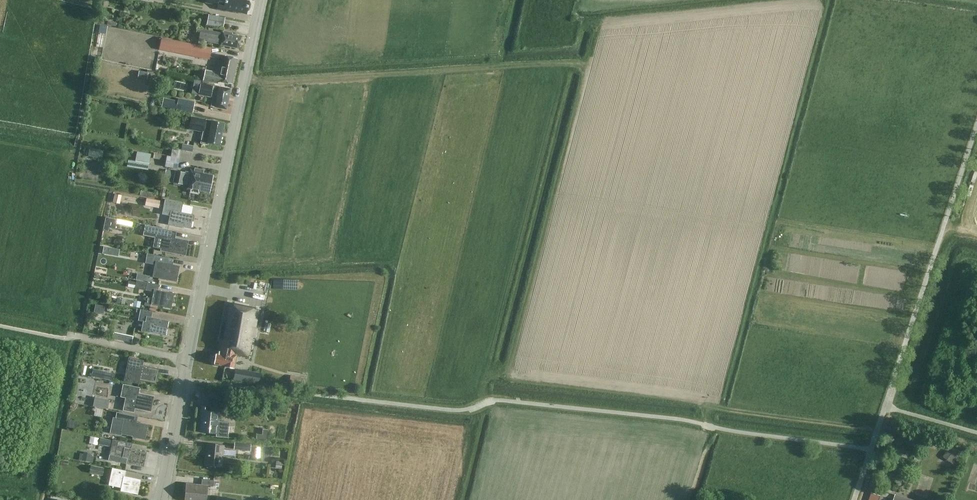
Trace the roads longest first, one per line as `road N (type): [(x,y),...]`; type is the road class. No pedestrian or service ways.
road 1 (residential): [(159,499),(261,0)]
road 2 (residential): [(854,499),(976,124)]

